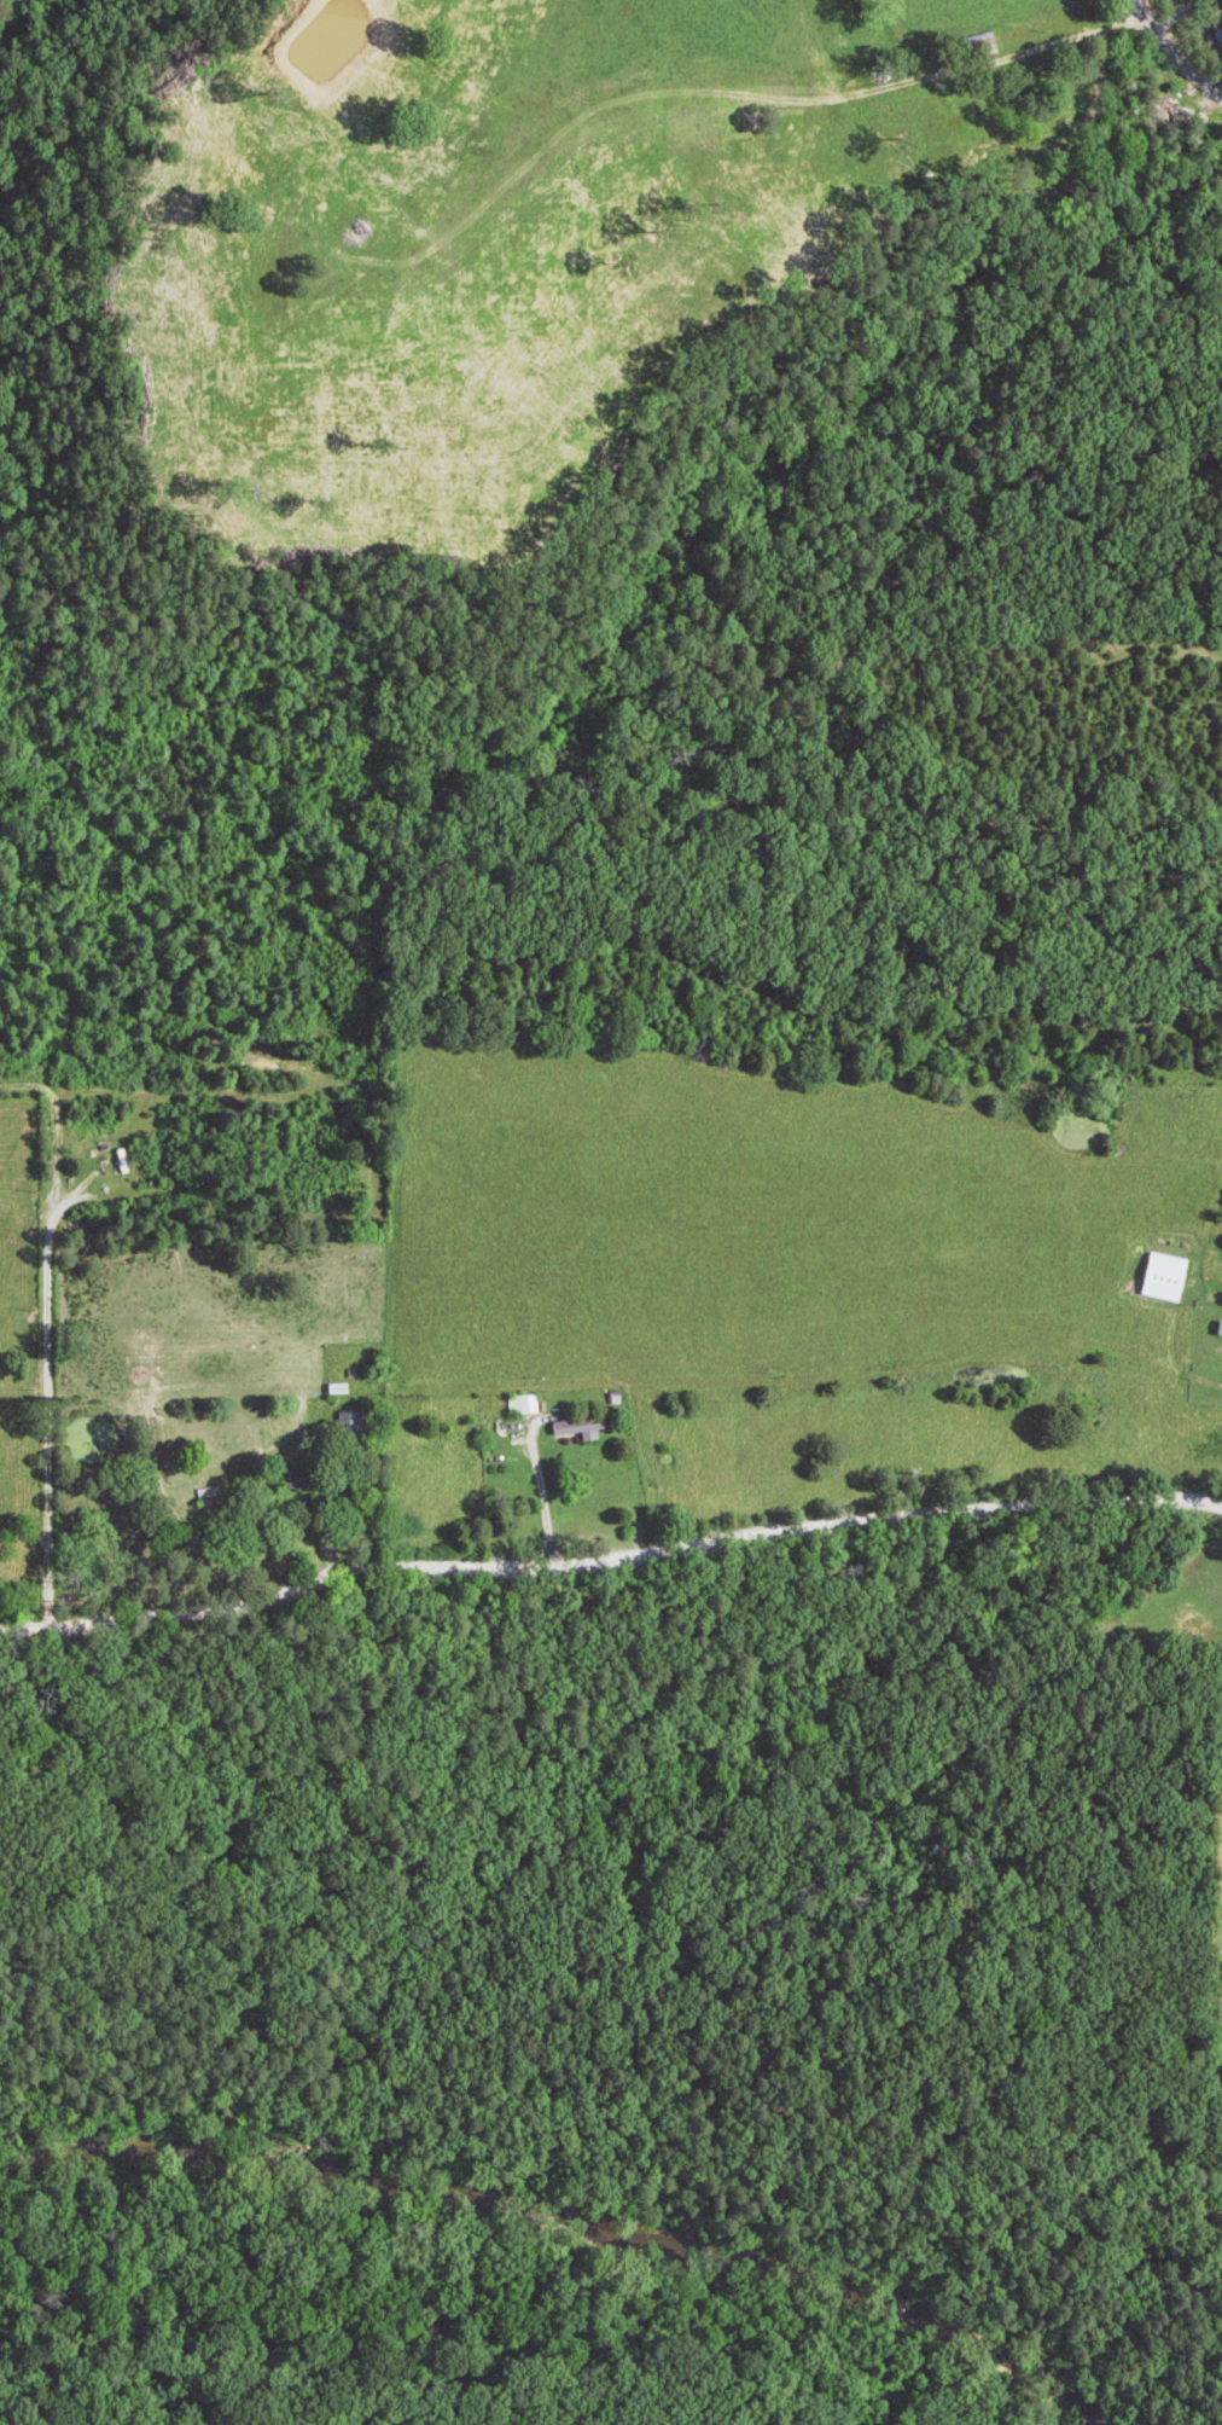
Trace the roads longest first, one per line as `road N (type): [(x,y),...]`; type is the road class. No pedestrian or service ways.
road 1 (residential): [(1221,1504),(1188,1496),(915,1512),(604,1562),(361,1565),(257,1607),(0,1626)]
road 2 (residential): [(1221,100),(1170,48),(1138,0)]

